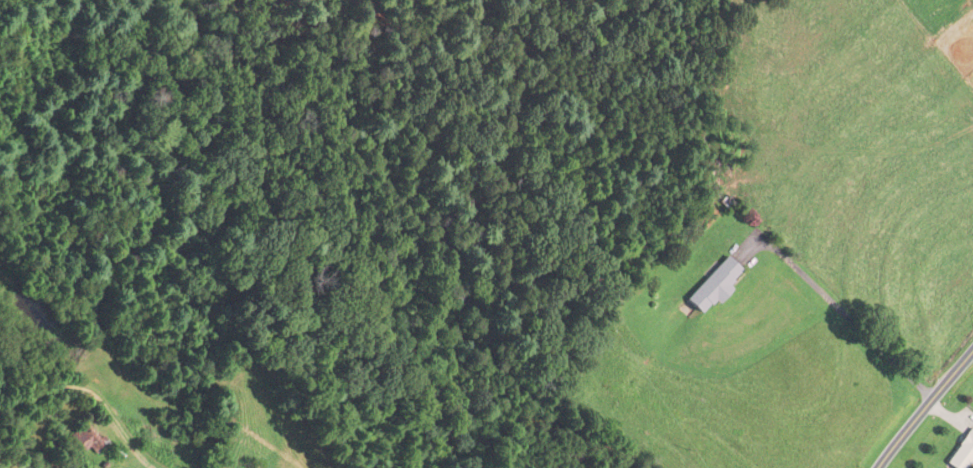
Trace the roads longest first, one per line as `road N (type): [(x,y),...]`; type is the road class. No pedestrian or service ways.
road 1 (residential): [(649,467),(542,377),(453,261),(423,201)]
road 2 (residential): [(166,467),(130,427),(45,381),(0,396)]
road 3 (tertiary): [(972,347),(876,467)]

